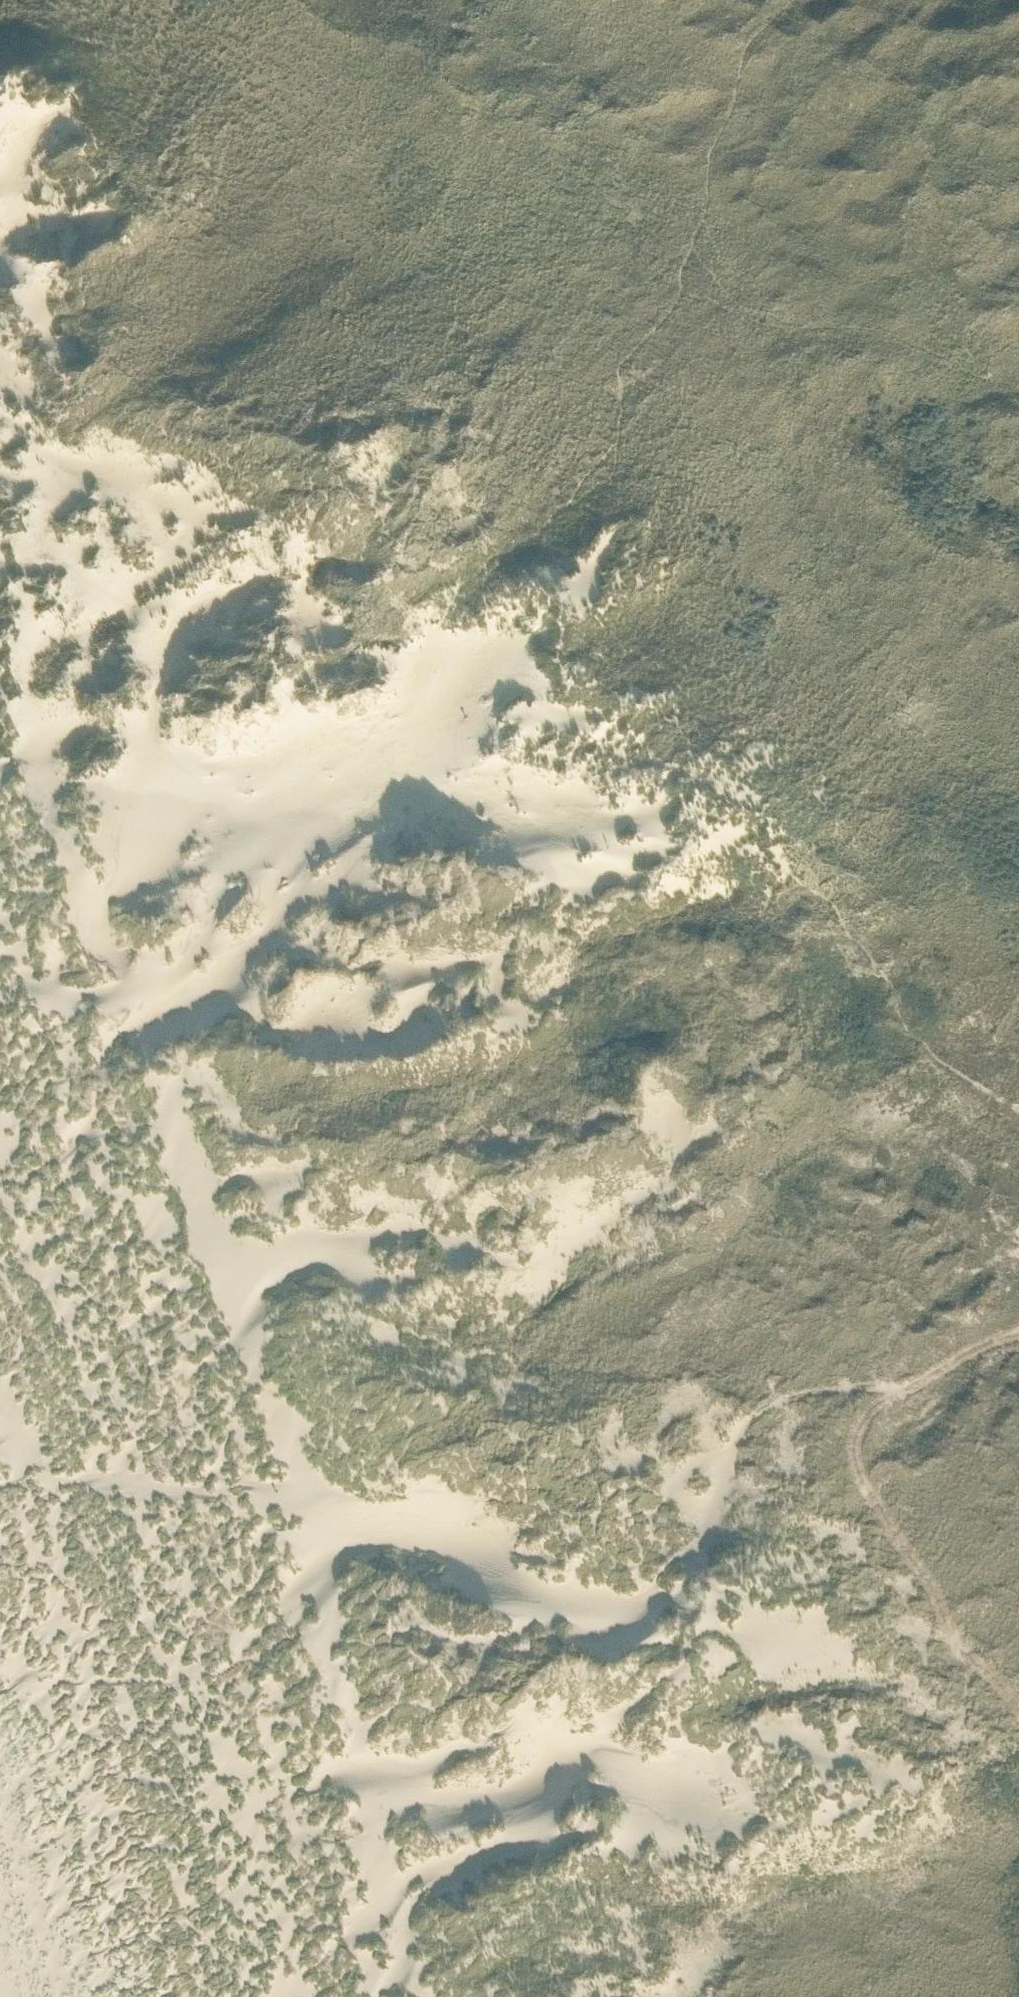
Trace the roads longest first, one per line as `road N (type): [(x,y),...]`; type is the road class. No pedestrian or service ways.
road 1 (track): [(796,0),(747,51),(738,102),(715,148),(714,195),(684,269),(685,292),(622,373),(636,408)]

